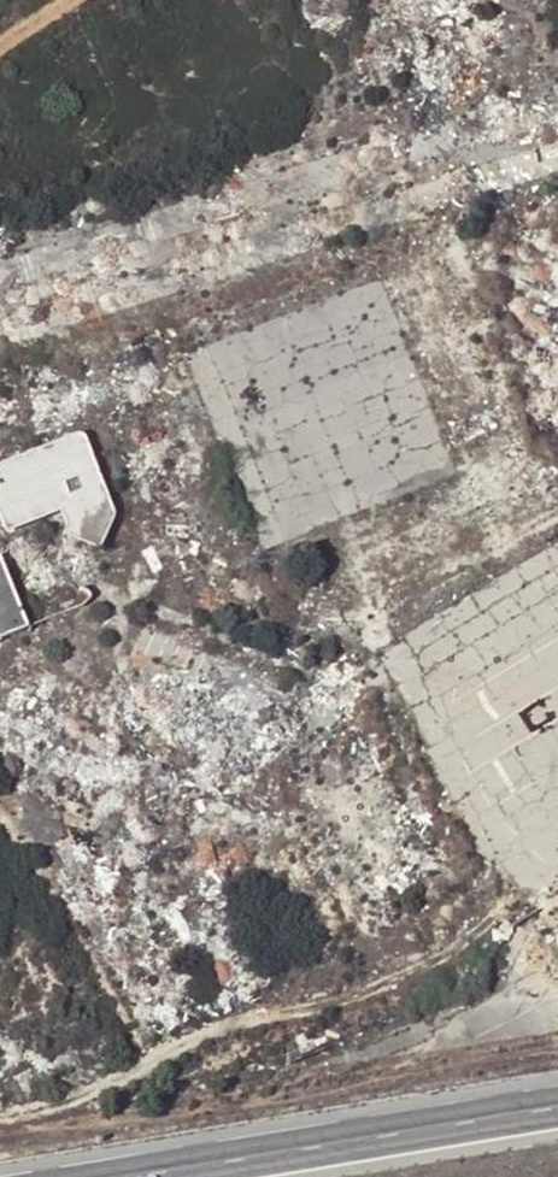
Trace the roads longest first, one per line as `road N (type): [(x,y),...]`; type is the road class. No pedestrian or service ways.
road 1 (track): [(0,1109),(53,1102),(305,987),(473,932),(539,880)]
road 2 (trunk): [(557,1106),(123,1176)]

